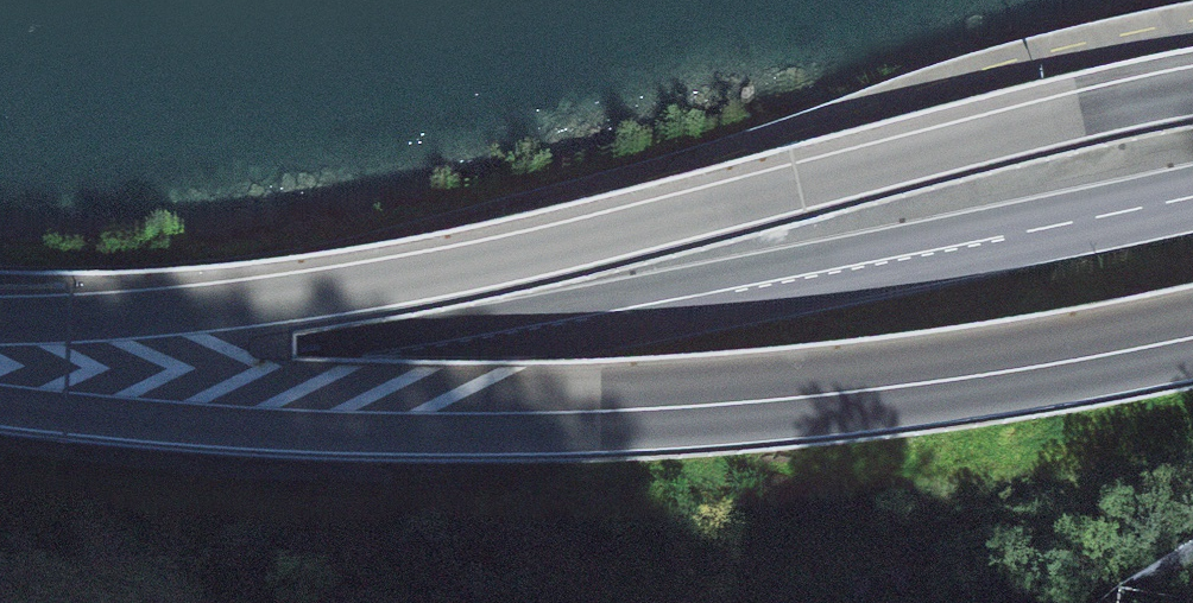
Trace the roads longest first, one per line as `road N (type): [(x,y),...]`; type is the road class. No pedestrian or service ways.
road 1 (motorway): [(1192,82),(336,285),(0,325)]
road 2 (primary): [(0,320),(248,337),(517,326),(1192,193)]
road 3 (motorway): [(1192,332),(913,380),(691,402),(477,408),(244,398),(0,373)]

